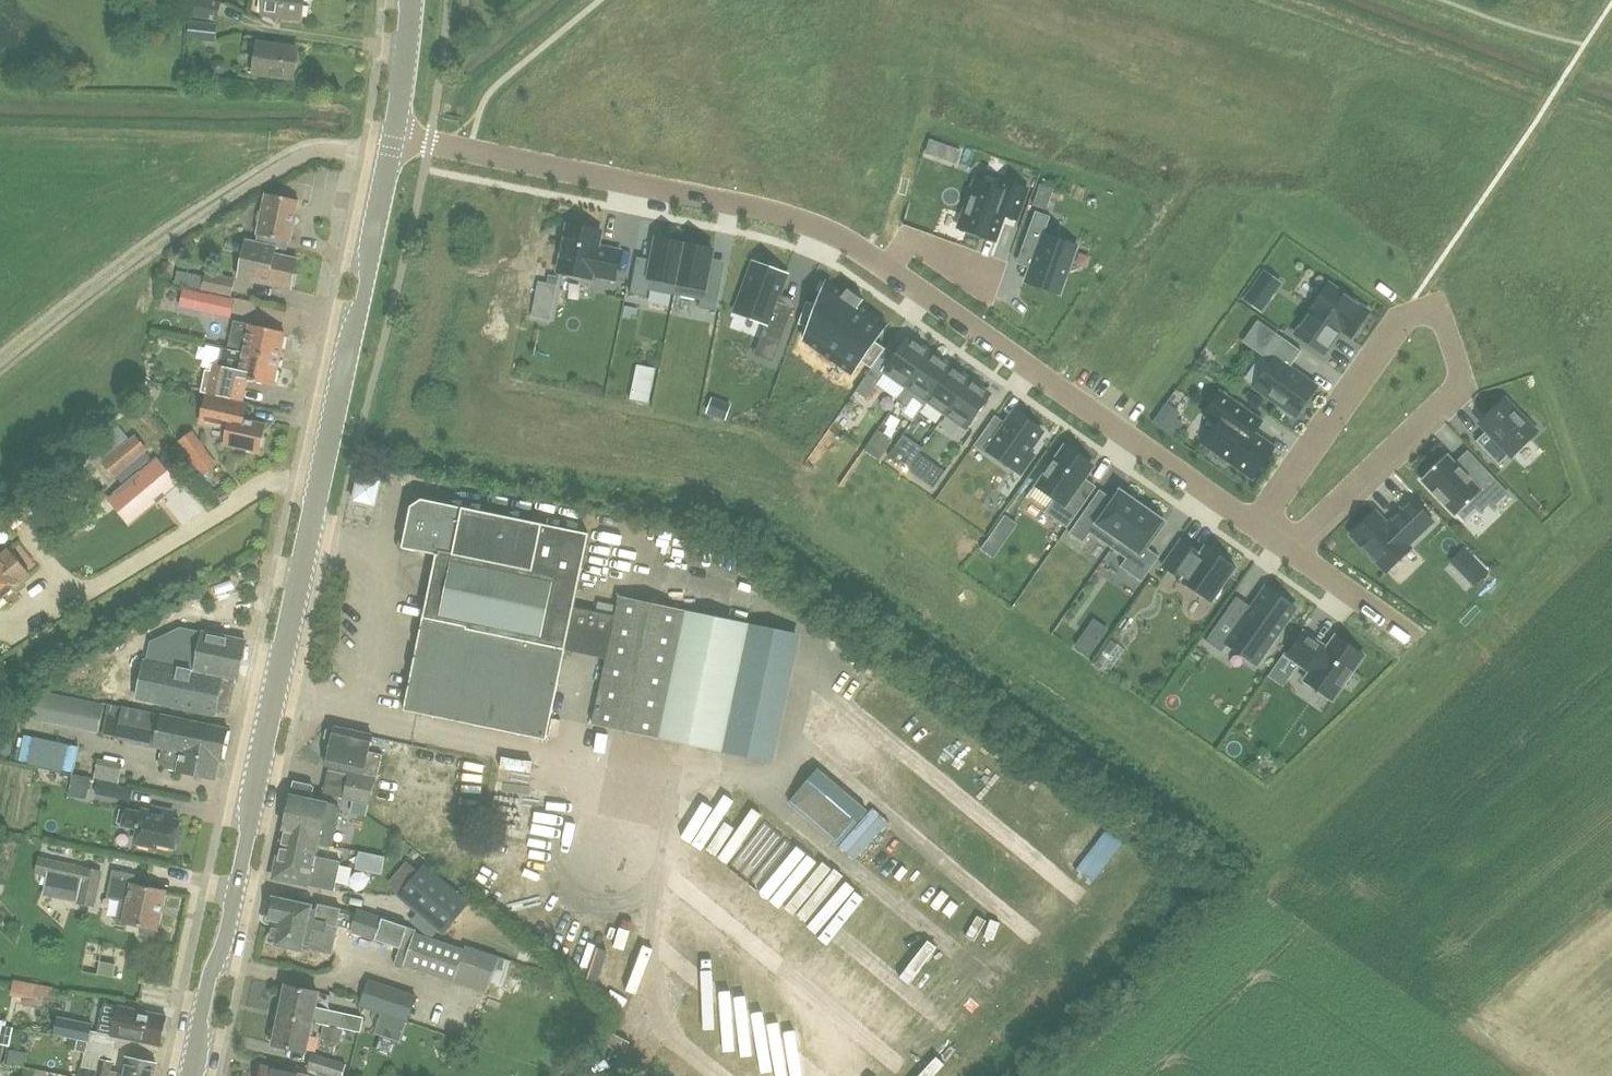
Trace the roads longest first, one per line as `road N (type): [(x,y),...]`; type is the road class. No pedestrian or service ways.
road 1 (residential): [(393,135),(814,224),(893,267),(1257,525)]
road 2 (tertiary): [(191,1075),(307,533)]
road 3 (residential): [(567,669),(408,801),(618,987)]
road 4 (track): [(388,158),(325,152),(294,162),(167,242),(0,372)]
road 5 (tertiary): [(307,533),(393,135)]
road 6 (residential): [(787,918),(938,764),(844,678)]
road 7 (residential): [(1286,547),(1460,381),(1443,313),(1414,310)]
road 8 (residential): [(1414,310),(1257,525)]
road 9 (residential): [(925,1028),(1106,860)]
road 10 (residential): [(567,669),(729,849)]
road 11 (residential): [(307,533),(474,567),(513,610)]
road 12 (residential): [(513,610),(612,525),(679,582)]
road 13 (residential): [(618,987),(729,849)]
road 14 (residential): [(787,918),(925,1028)]
road 15 (residential): [(1286,547),(1413,635)]
road 16 (tertiary): [(393,135),(412,0)]

